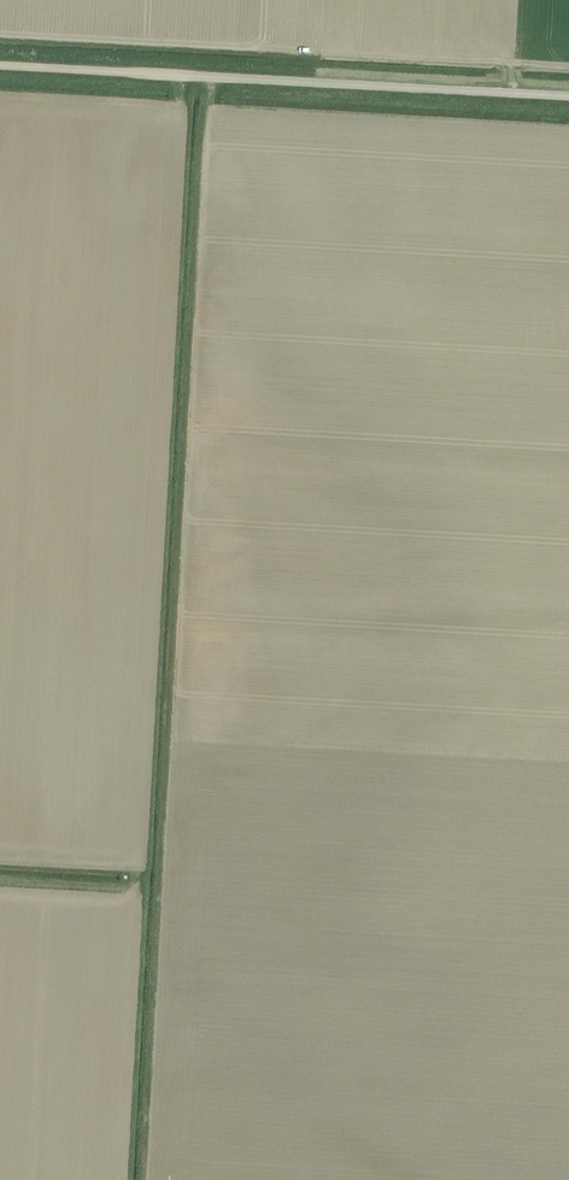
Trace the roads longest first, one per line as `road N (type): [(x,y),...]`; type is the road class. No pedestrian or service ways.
road 1 (unclassified): [(568,102),(0,63)]

